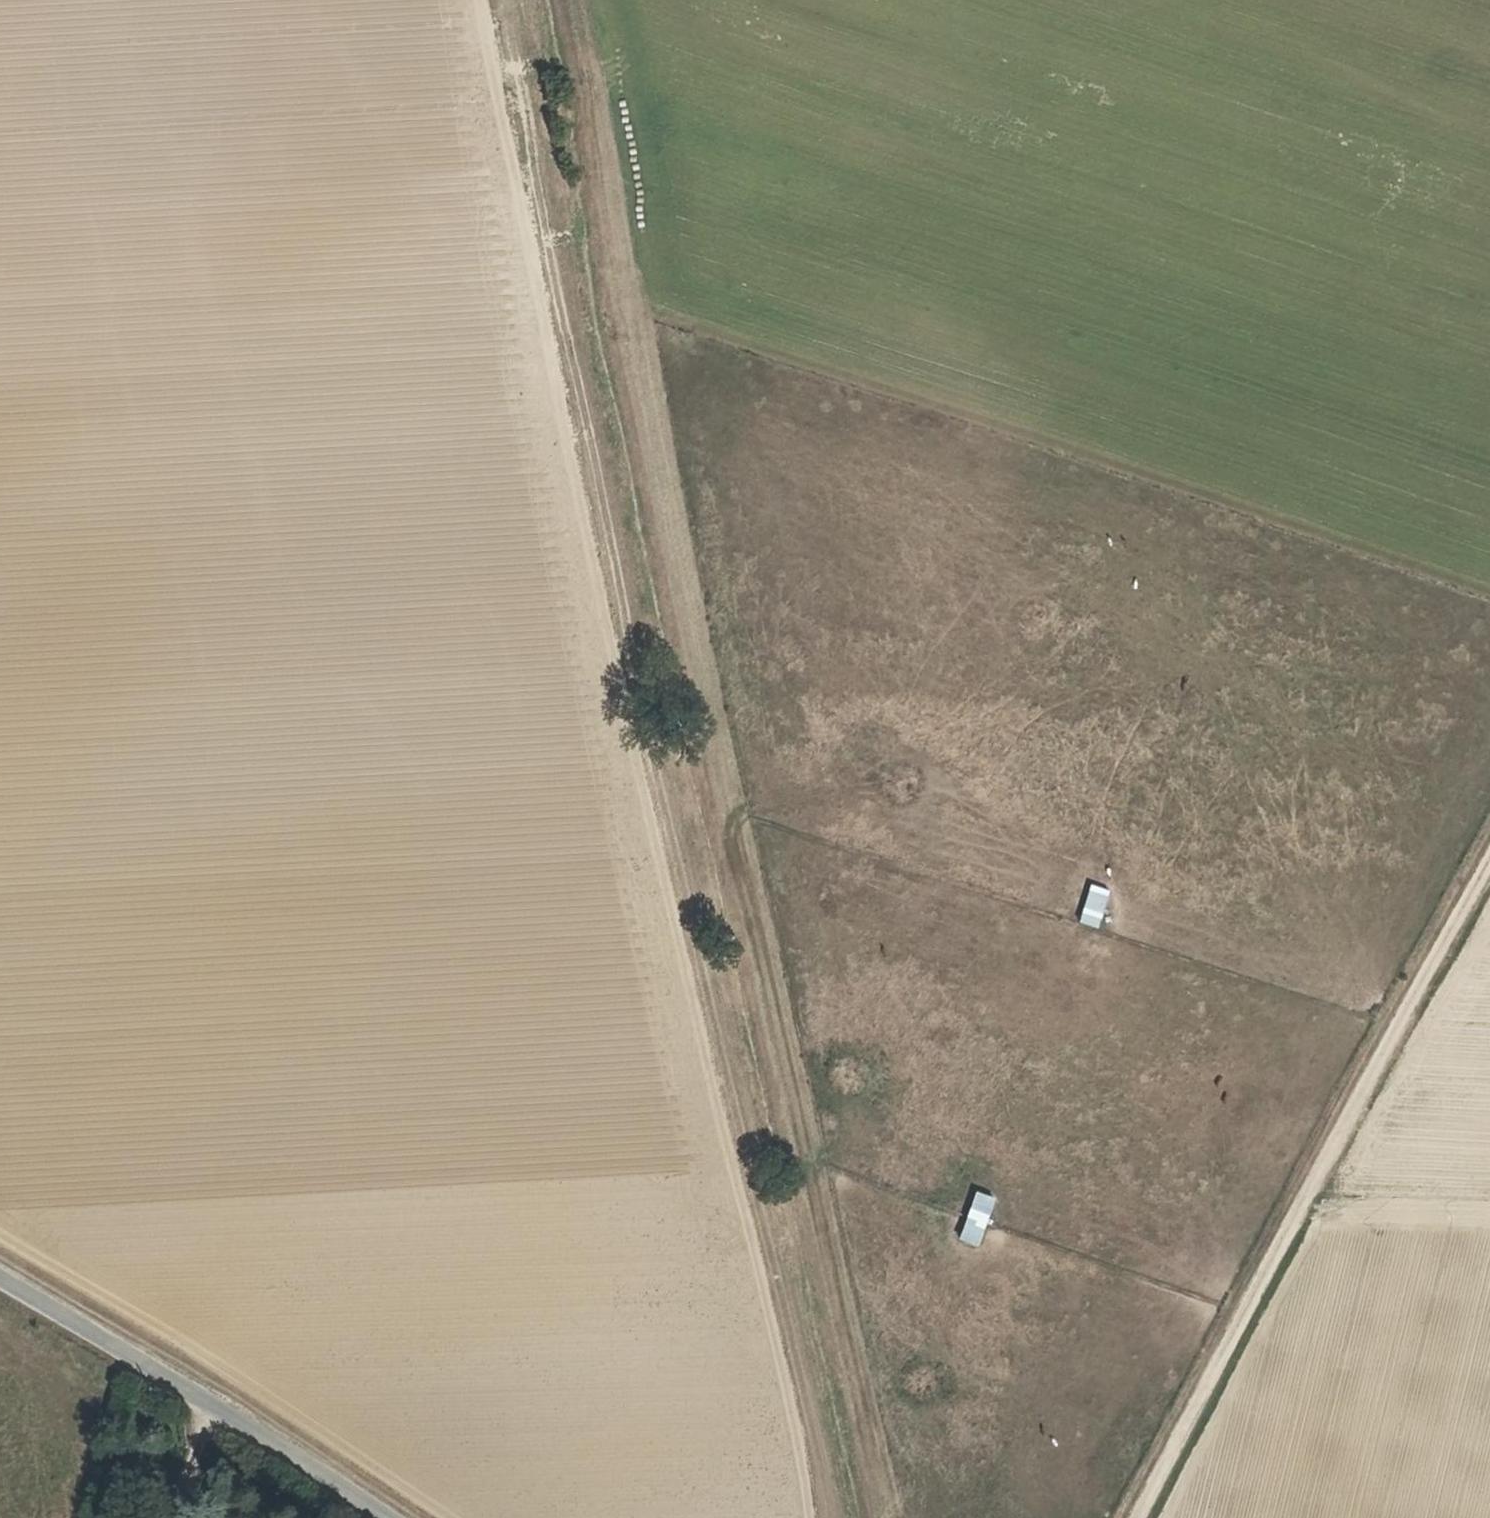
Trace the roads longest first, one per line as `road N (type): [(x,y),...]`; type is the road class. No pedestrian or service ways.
road 1 (track): [(1138,1517),(1489,854)]
road 2 (tertiary): [(384,1517),(0,1281)]

